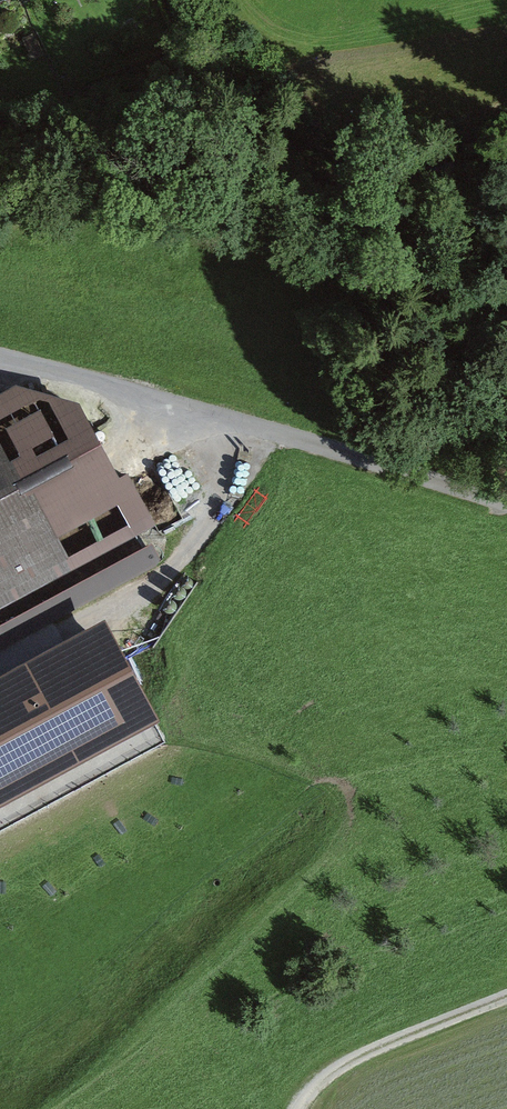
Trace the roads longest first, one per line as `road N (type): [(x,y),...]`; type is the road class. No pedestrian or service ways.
road 1 (track): [(0,356),(506,507)]
road 2 (track): [(0,666),(168,573),(271,433)]
road 3 (track): [(308,1108),(327,1079),(506,1004)]

